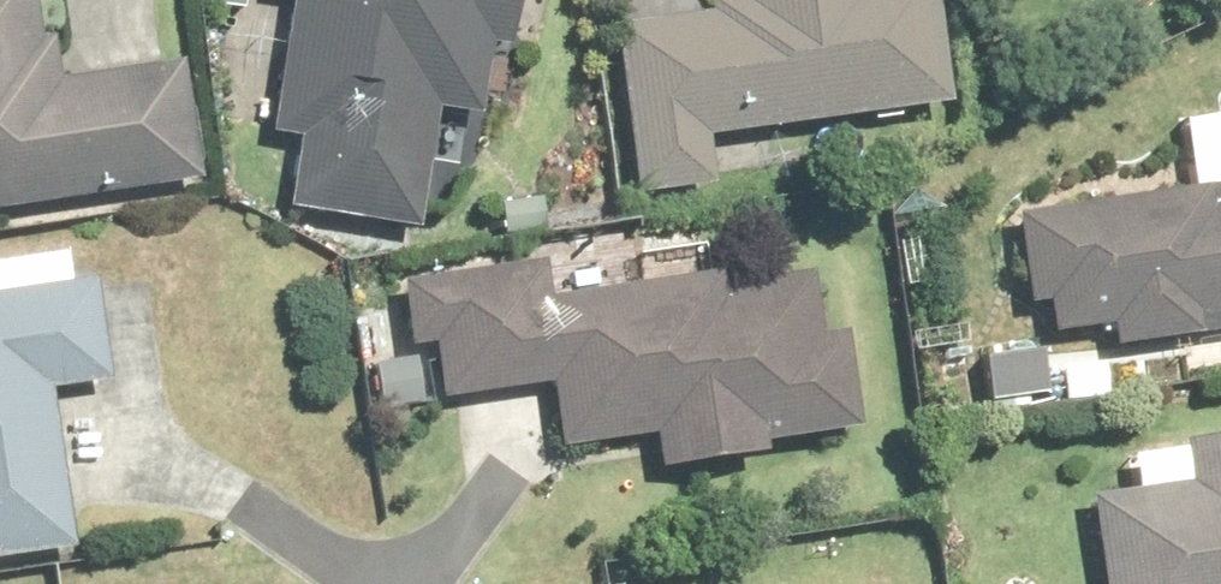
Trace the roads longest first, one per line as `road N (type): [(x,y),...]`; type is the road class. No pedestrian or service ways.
road 1 (residential): [(518,481),(427,583)]
road 2 (residential): [(351,583),(246,510)]

